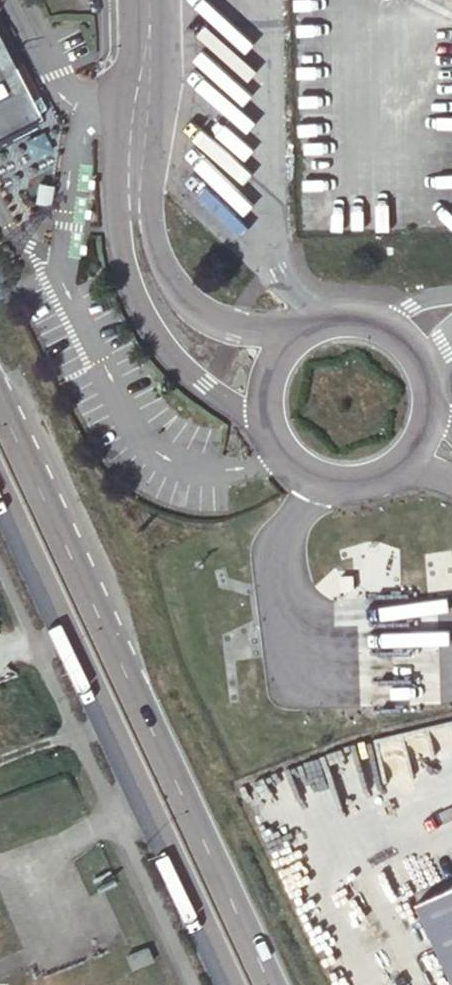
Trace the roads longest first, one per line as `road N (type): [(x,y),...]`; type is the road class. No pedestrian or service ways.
road 1 (primary): [(274,984),(0,400)]
road 2 (primary): [(0,491),(229,984)]
road 3 (unclassified): [(135,199),(117,240),(131,290),(162,345),(206,387),(270,423)]
road 4 (unclassified): [(301,337),(233,327),(200,313),(167,274),(153,224),(135,199)]
road 5 (unclassified): [(419,434),(424,384),(399,341),(351,322),(301,337)]
road 6 (unclassified): [(270,423),(294,461),(343,480),(388,469),(419,434)]
road 7 (unclassified): [(138,45),(135,199)]

